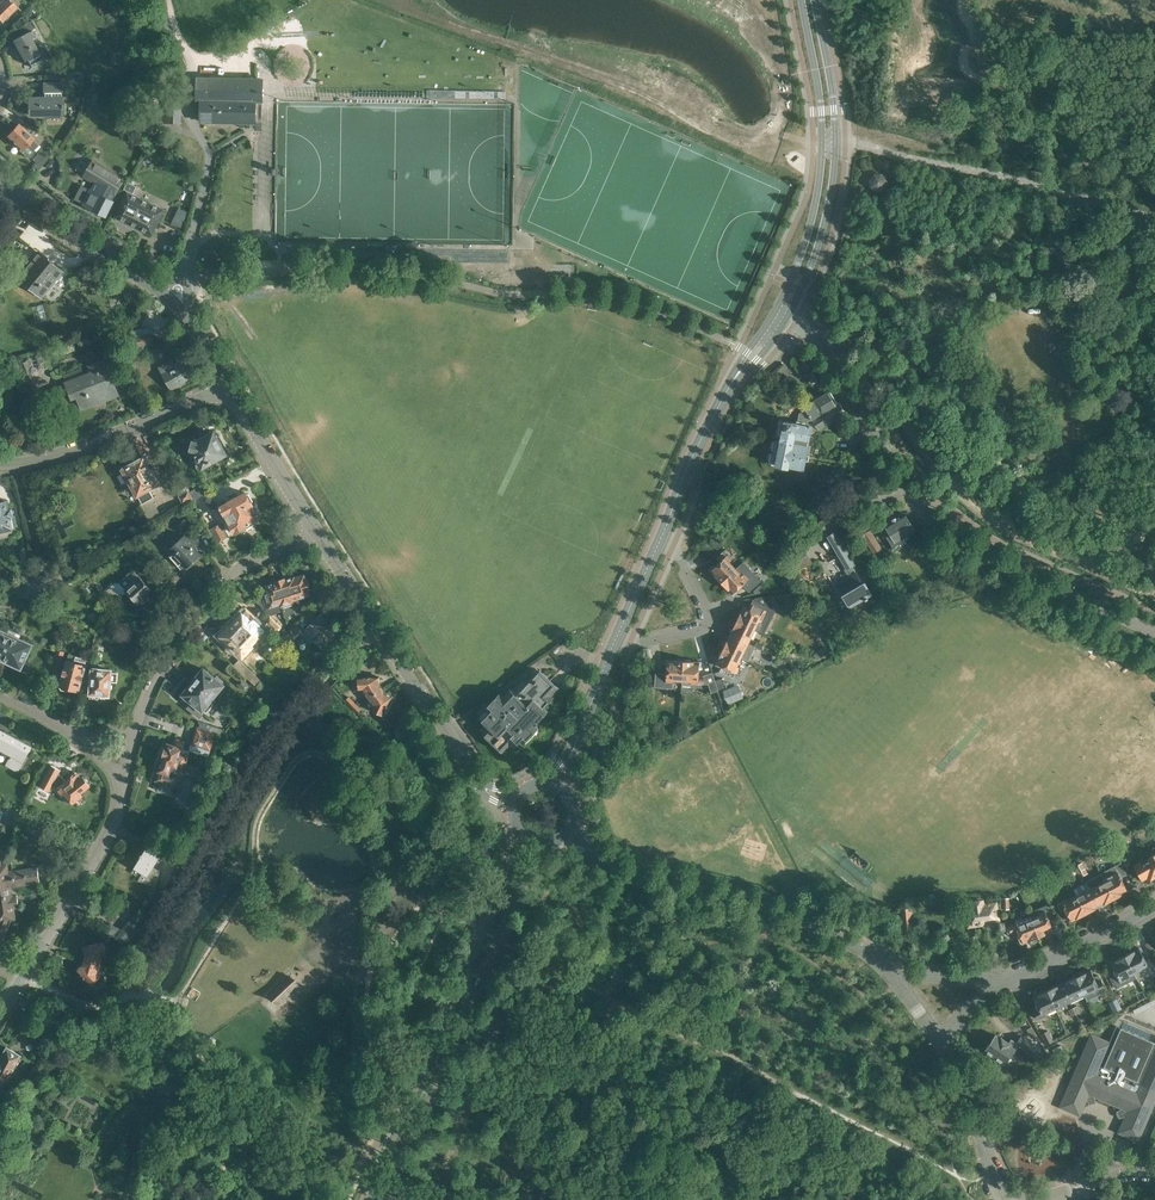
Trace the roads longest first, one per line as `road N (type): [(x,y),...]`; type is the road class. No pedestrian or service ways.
road 1 (residential): [(1154,629),(940,526),(790,313)]
road 2 (tertiary): [(521,835),(370,1199)]
road 3 (tertiary): [(383,1199),(539,846)]
road 4 (residential): [(898,975),(848,938),(802,918),(634,876),(574,830)]
road 5 (residential): [(519,798),(477,782),(316,532)]
road 6 (track): [(1154,219),(1022,178),(845,142)]
road 7 (residential): [(138,720),(178,632),(219,583),(316,532)]
road 8 (residential): [(0,1011),(108,837),(123,776)]
road 9 (residential): [(0,462),(36,458),(227,389)]
road 10 (residential): [(607,662),(708,622),(667,525)]
road 11 (residential): [(156,287),(0,180)]
road 12 (tertiary): [(790,313),(821,237),(836,142)]
road 13 (tertiary): [(822,140),(810,229),(779,304)]
road 14 (residential): [(1004,983),(1154,905)]
road 15 (residential): [(1008,1199),(941,1044)]
road 16 (residential): [(316,532),(227,389)]
road 17 (tertiary): [(667,525),(739,373)]
road 18 (tertiary): [(607,662),(667,525)]
road 19 (tertiary): [(836,142),(816,0)]
road 20 (tertiary): [(801,0),(822,140)]
road 21 (tertiary): [(558,785),(607,662)]

